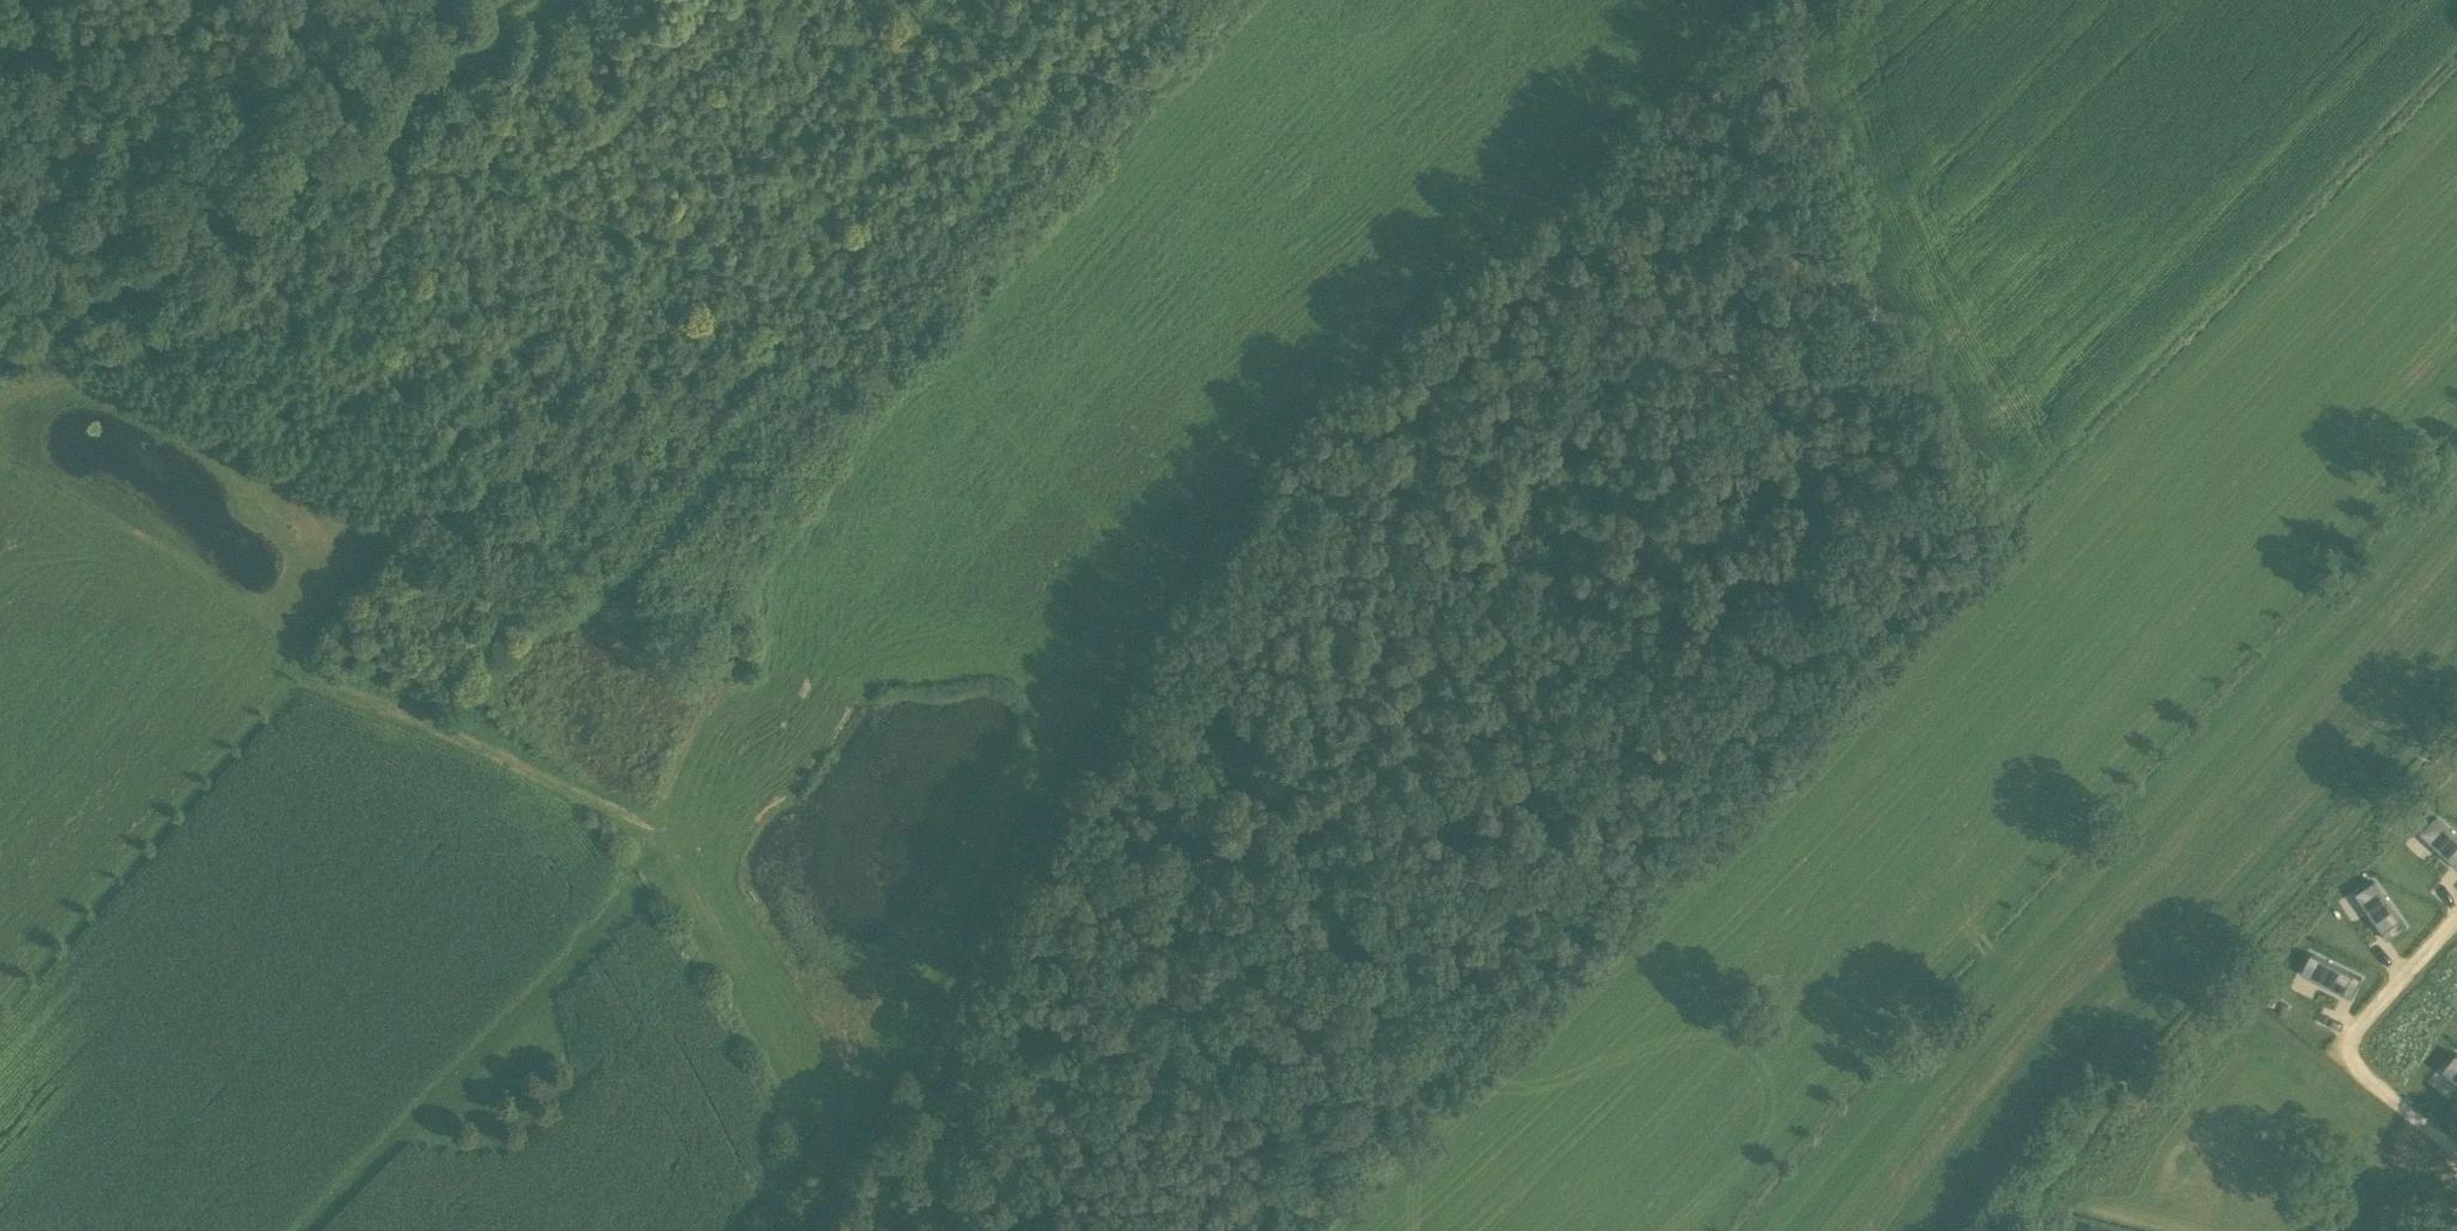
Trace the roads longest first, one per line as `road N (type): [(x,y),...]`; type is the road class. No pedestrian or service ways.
road 1 (track): [(0,377),(565,0)]

